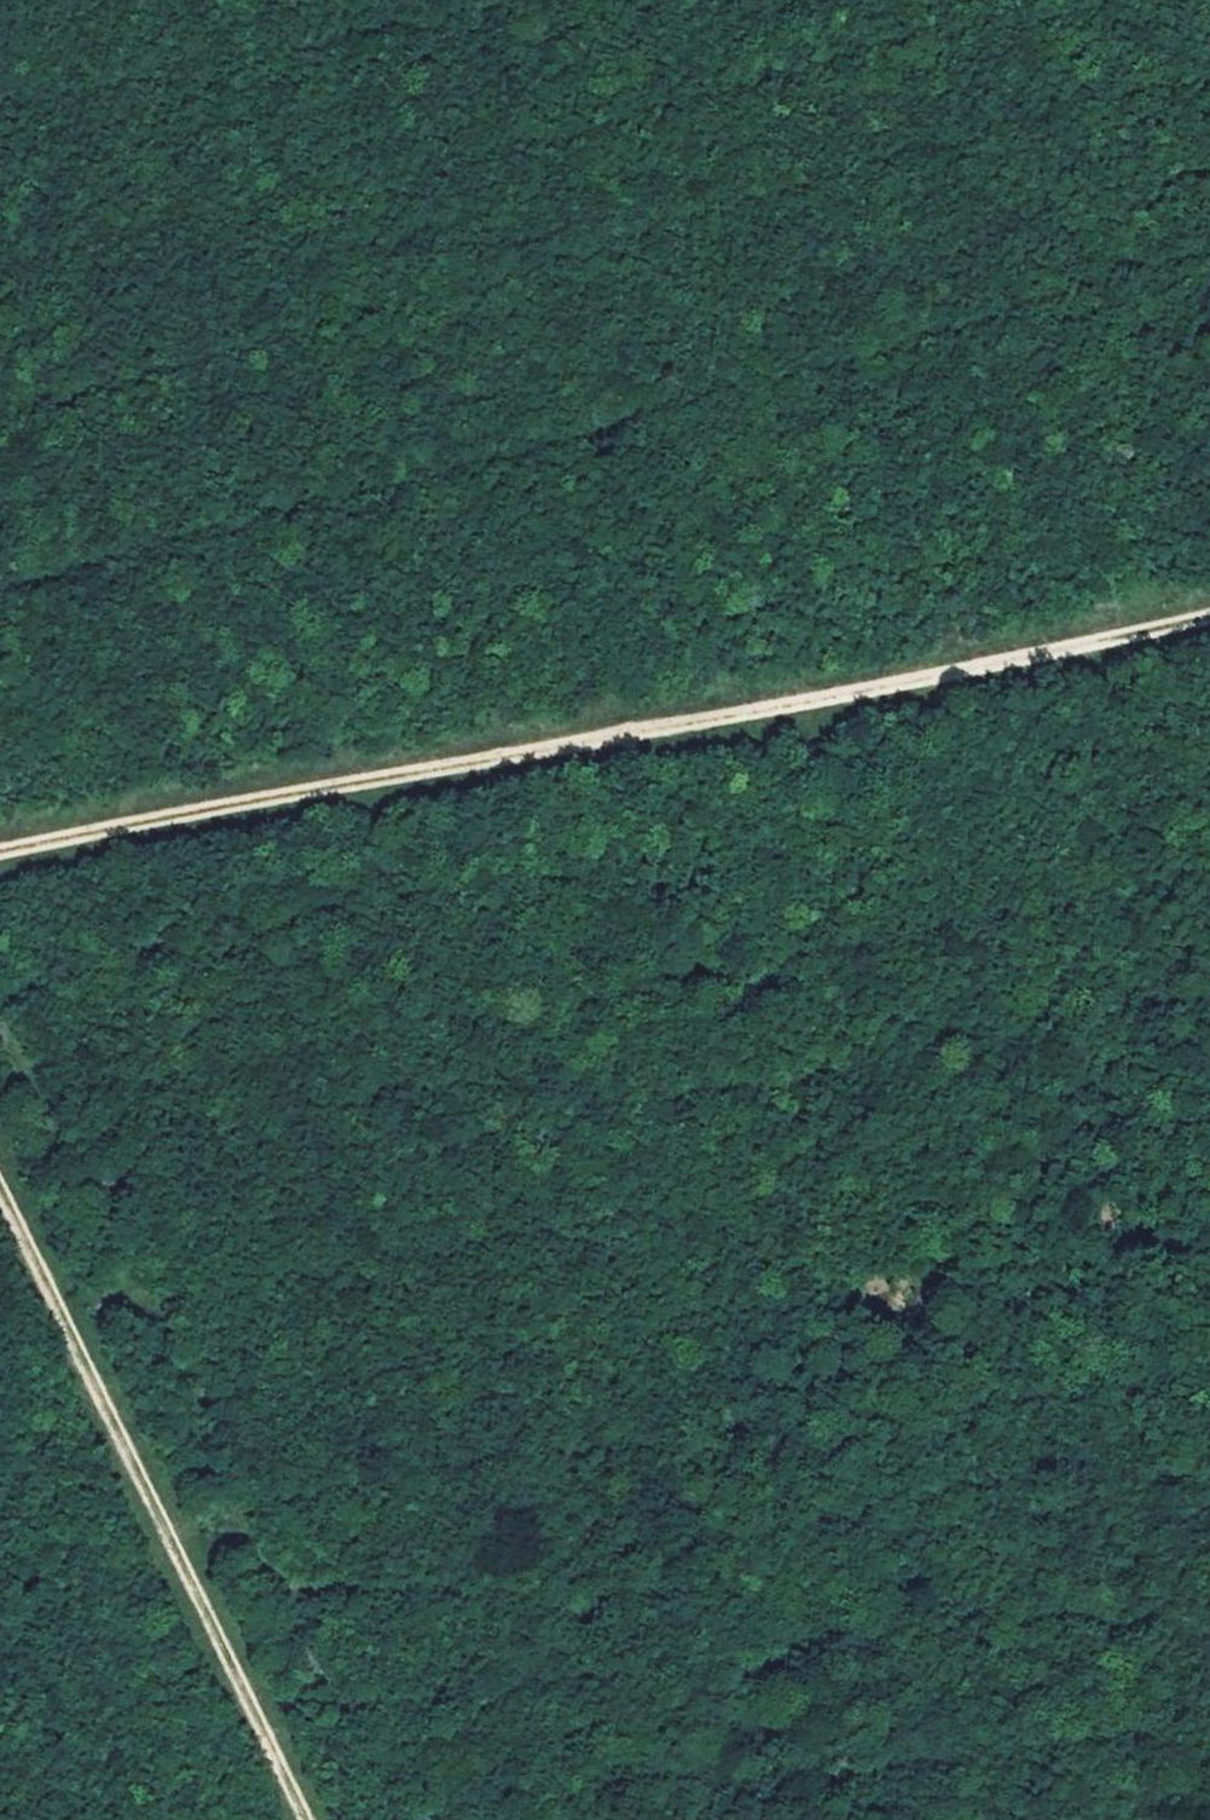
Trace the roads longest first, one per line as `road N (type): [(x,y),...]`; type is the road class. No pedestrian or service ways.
road 1 (track): [(1209,624),(759,698),(0,854)]
road 2 (track): [(307,1819),(0,1183)]

